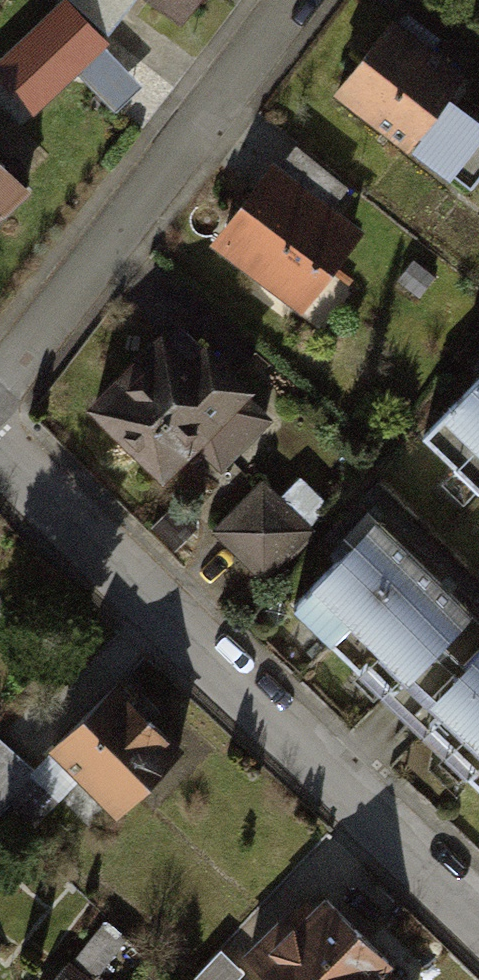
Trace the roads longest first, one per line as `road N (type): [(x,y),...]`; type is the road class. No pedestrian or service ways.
road 1 (secondary): [(0,456),(478,931)]
road 2 (residential): [(287,0),(0,379)]

